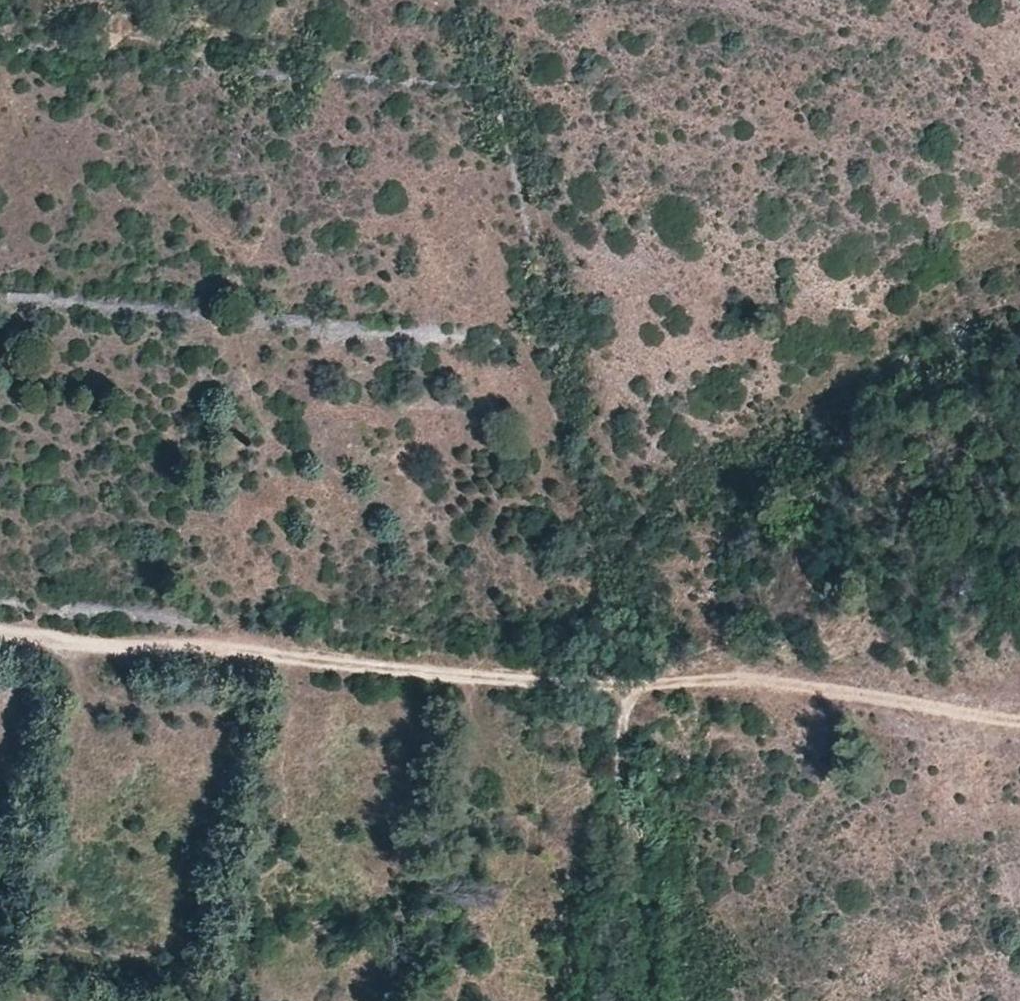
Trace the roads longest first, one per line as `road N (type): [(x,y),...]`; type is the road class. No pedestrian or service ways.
road 1 (track): [(667,686),(0,632)]
road 2 (track): [(667,686),(758,685),(1019,720)]
road 3 (unclassified): [(642,1000),(619,735),(625,712),(667,686)]

